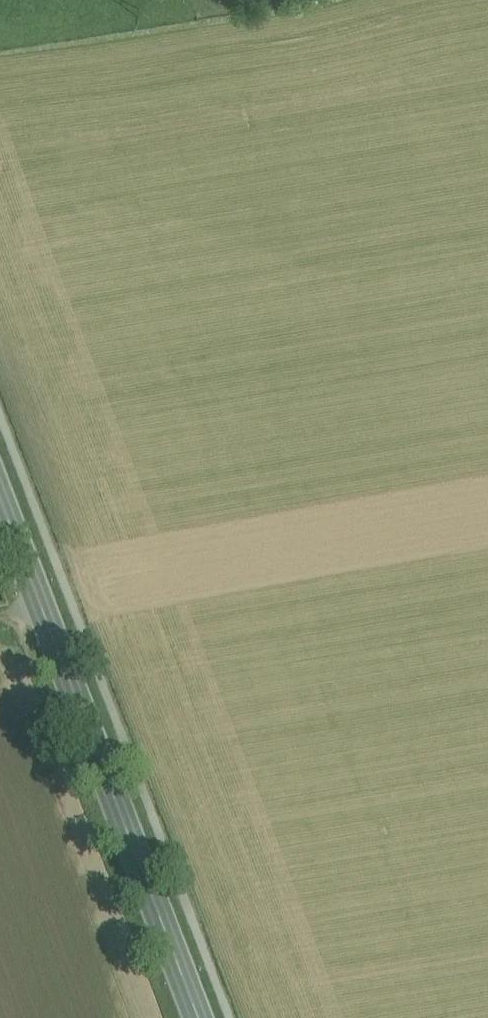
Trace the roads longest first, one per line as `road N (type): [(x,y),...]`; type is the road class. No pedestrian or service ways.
road 1 (primary): [(0,498),(198,1017)]

